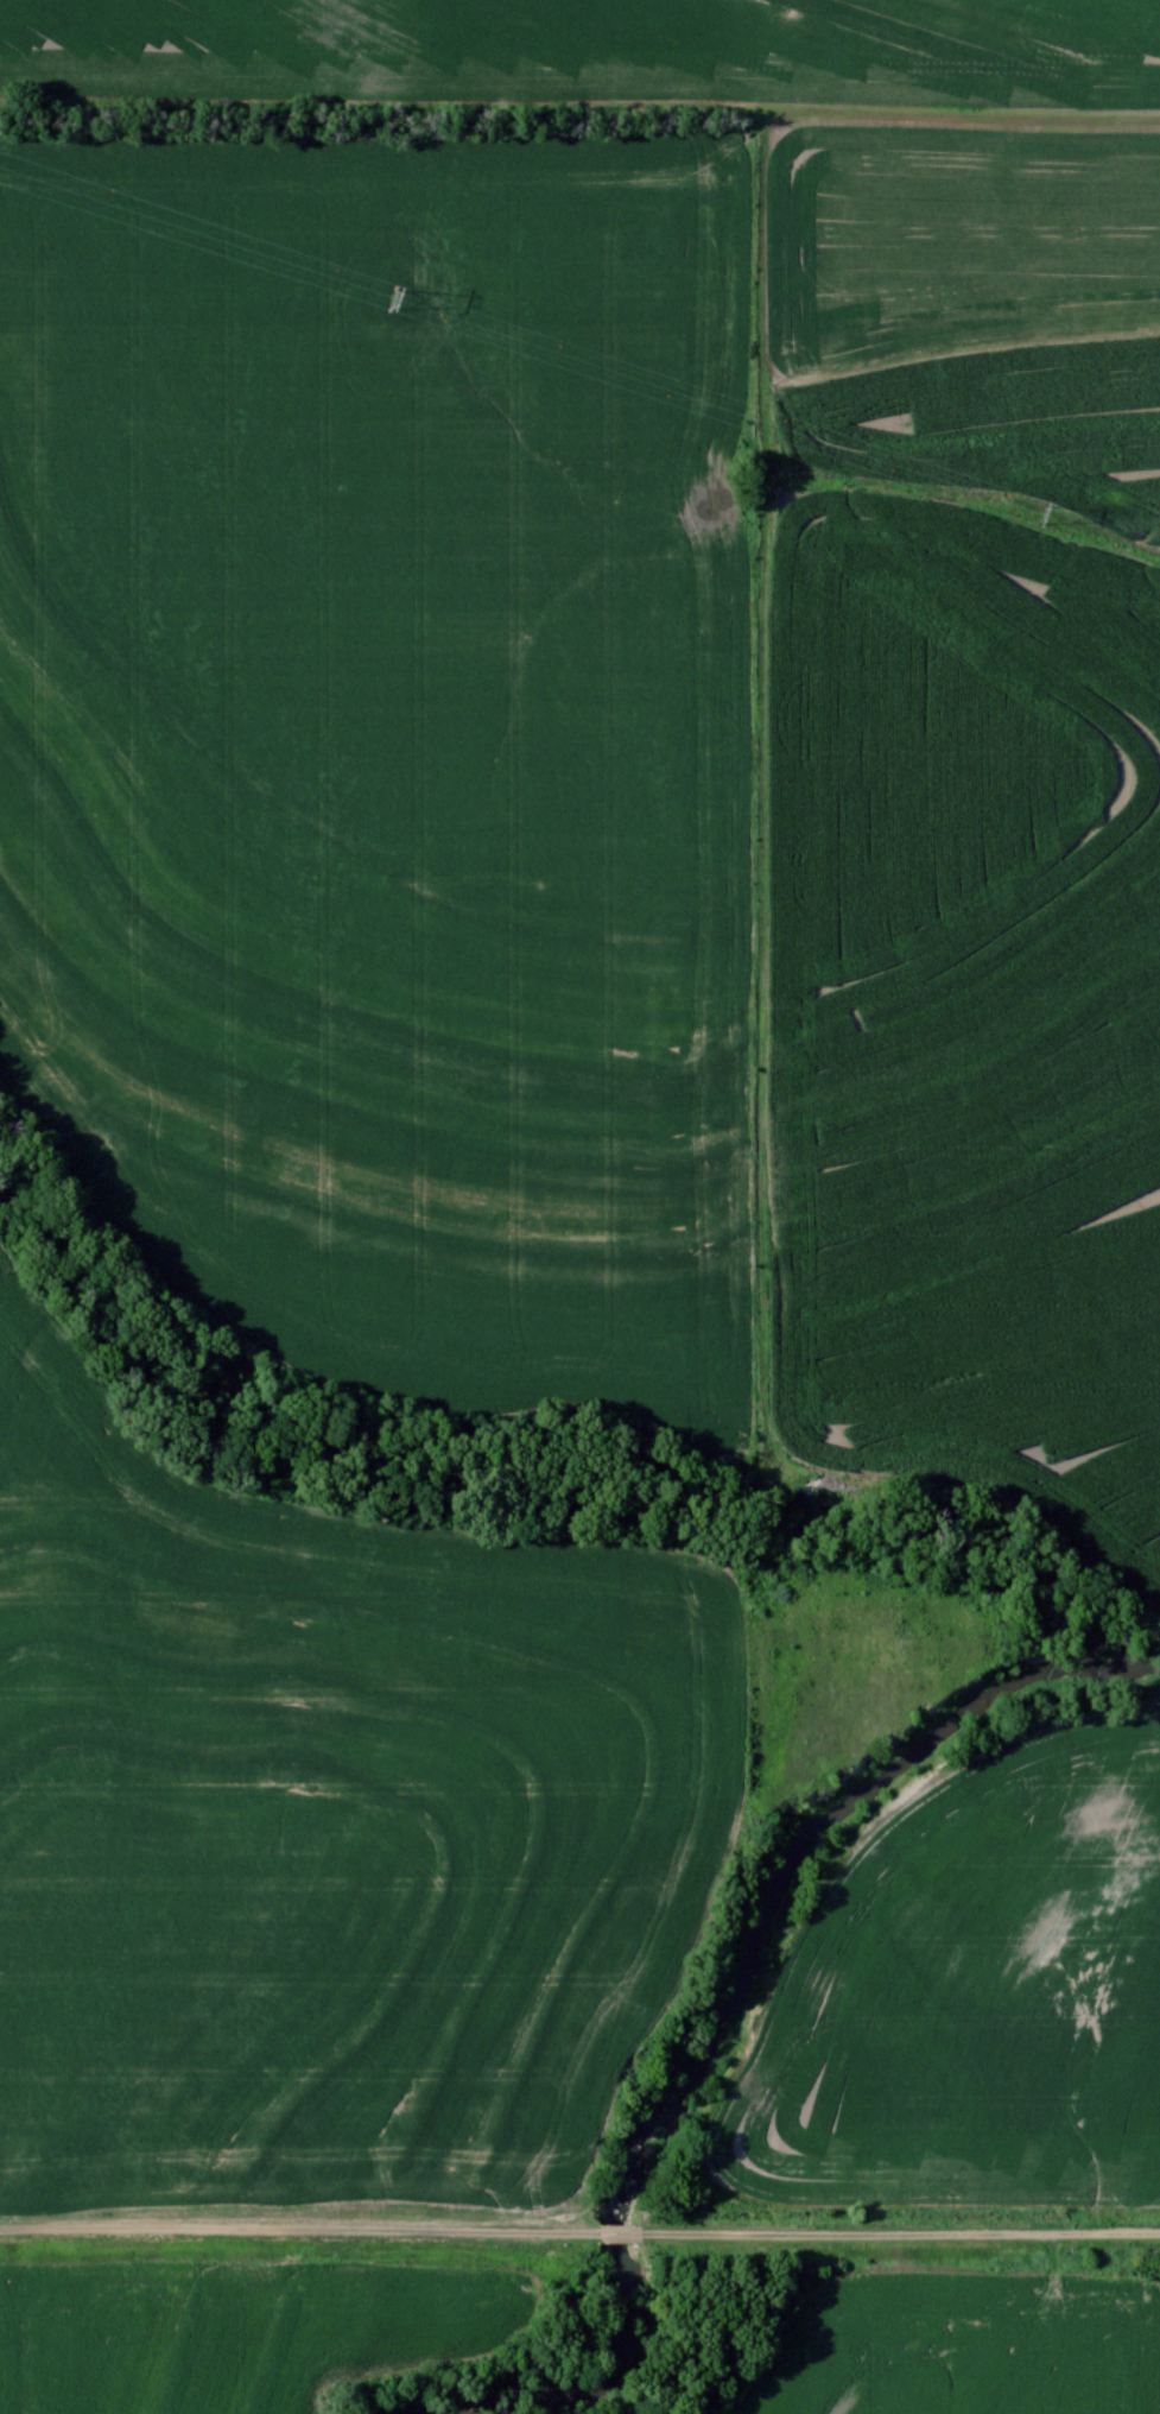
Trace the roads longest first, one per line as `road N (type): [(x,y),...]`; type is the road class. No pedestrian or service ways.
road 1 (residential): [(589,2231),(0,2230)]
road 2 (residential): [(1159,2233),(645,2232)]

